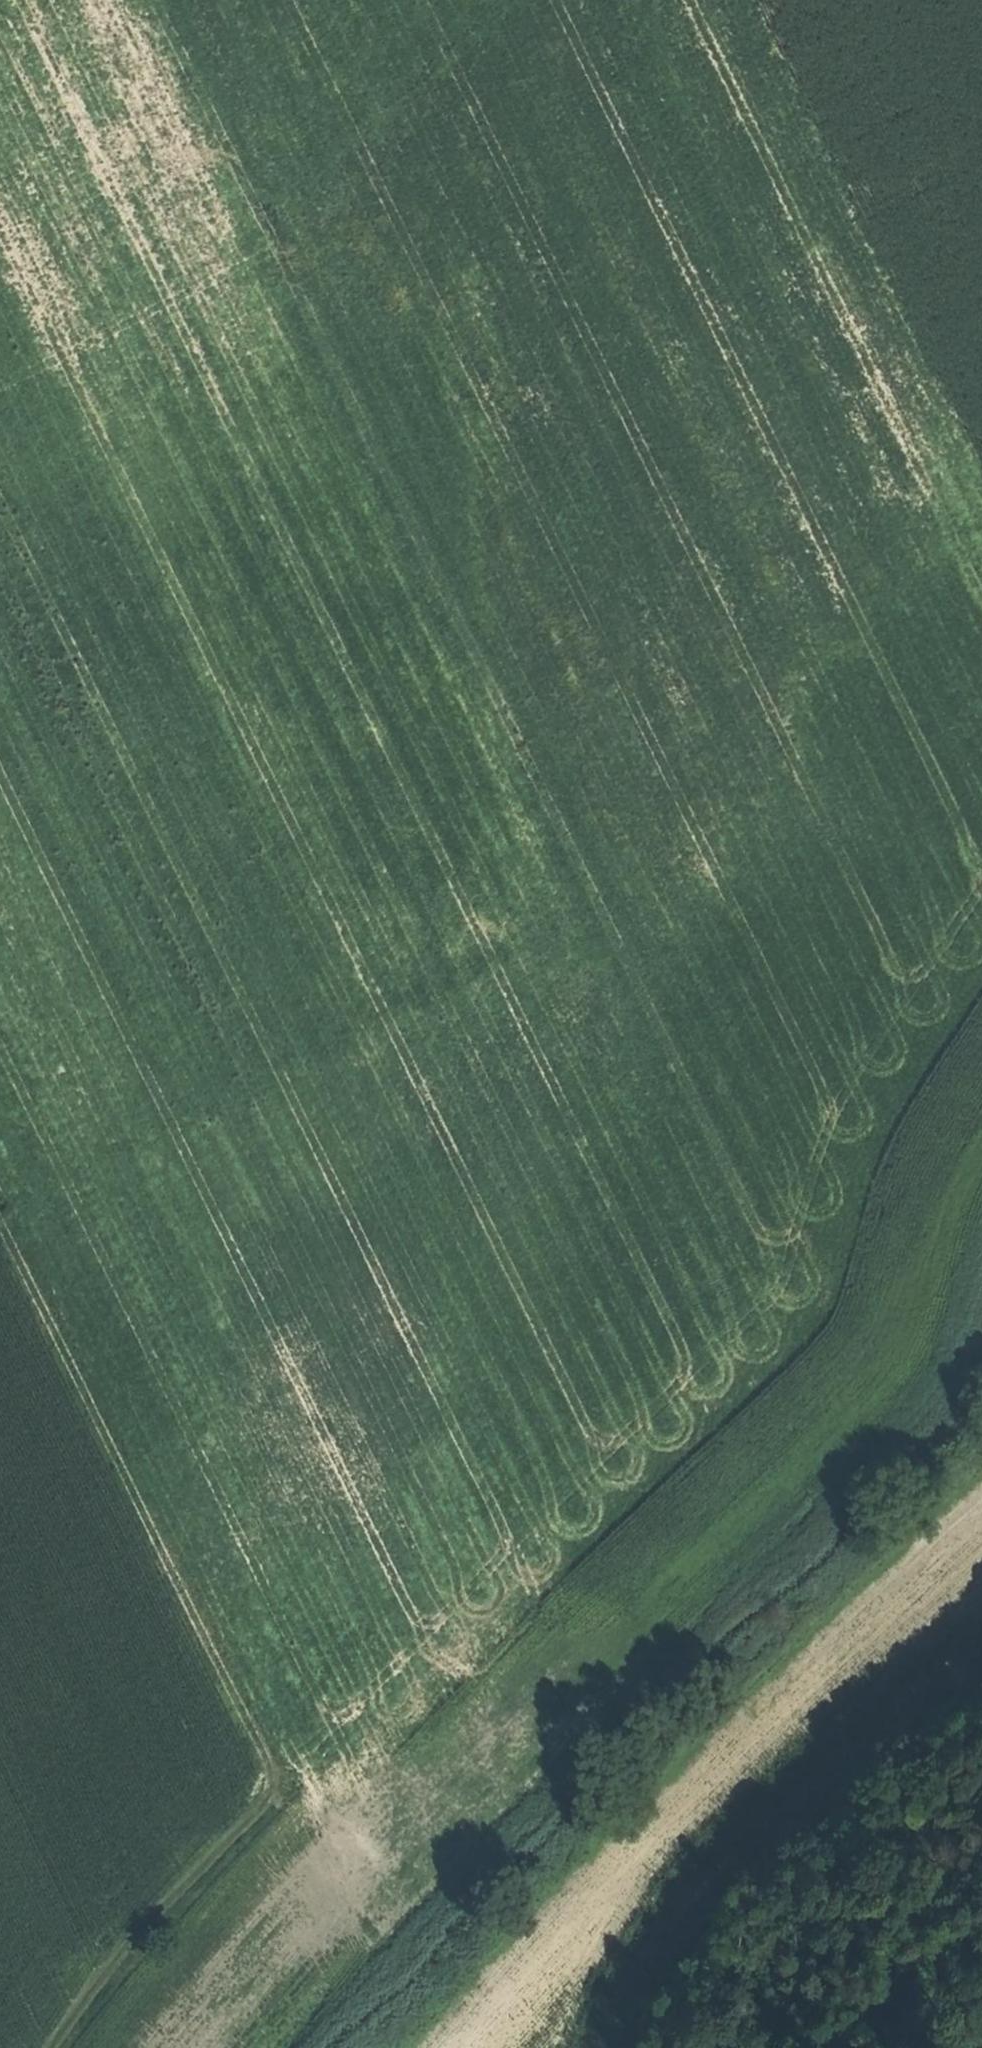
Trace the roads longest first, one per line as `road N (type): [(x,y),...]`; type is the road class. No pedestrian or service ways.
road 1 (track): [(0,1208),(272,1768),(269,1797),(154,1918),(52,2047)]
road 2 (track): [(652,2047),(697,1956),(781,1863),(981,1681)]

